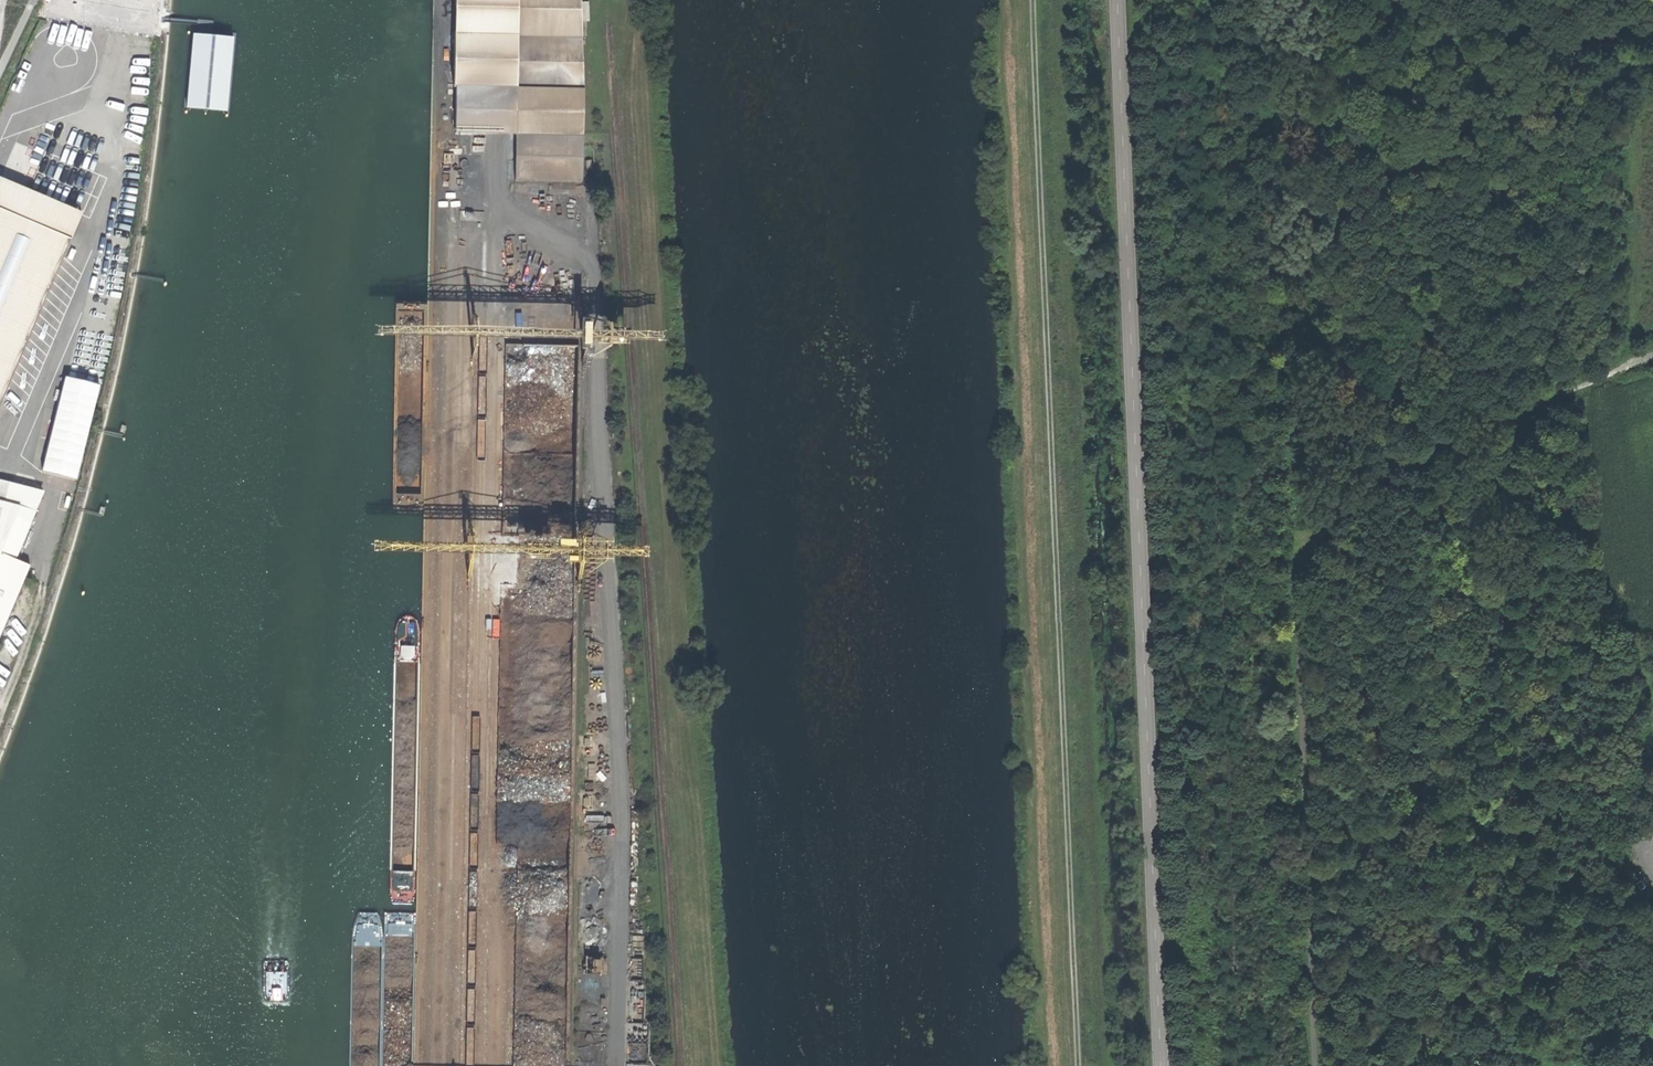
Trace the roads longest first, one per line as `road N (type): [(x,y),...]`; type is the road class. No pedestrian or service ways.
road 1 (track): [(1032,0),(1077,1065)]
road 2 (tertiary): [(1162,1065),(1120,0)]

